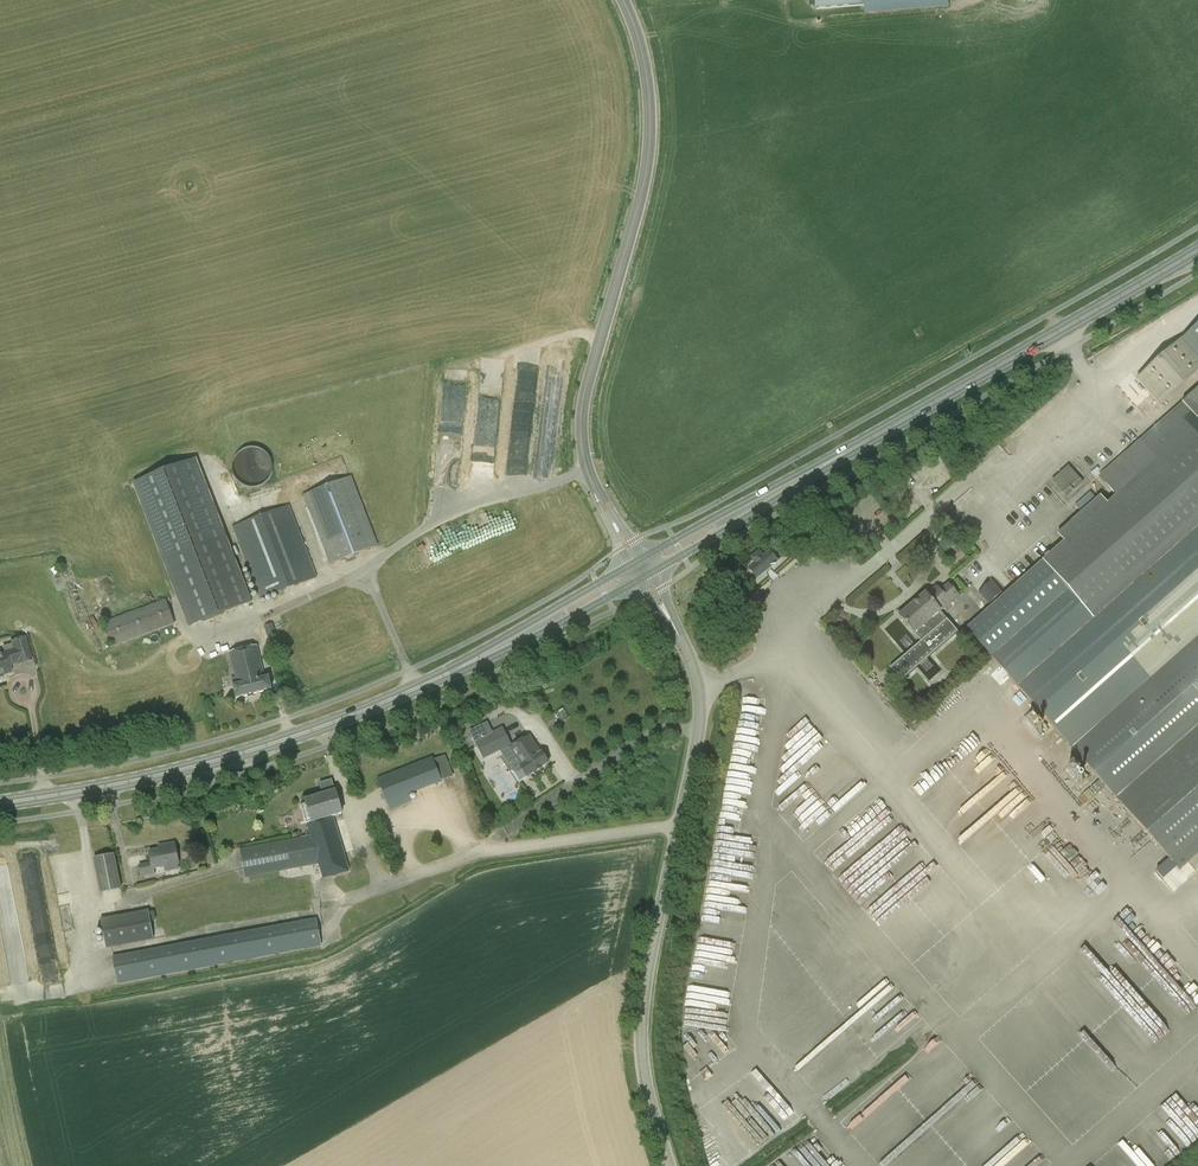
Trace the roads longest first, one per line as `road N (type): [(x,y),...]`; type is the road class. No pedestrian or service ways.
road 1 (tertiary): [(667,1165),(645,1085),(642,1039),(701,704),(692,663),(645,577)]
road 2 (tertiary): [(636,562),(586,476),(581,450),(647,141),(646,75),(624,0)]
road 3 (primary): [(513,641),(269,745),(136,781),(0,803)]
road 4 (primary): [(837,458),(1197,251)]
road 5 (primary): [(837,458),(636,562)]
road 6 (primary): [(645,577),(837,458)]
road 7 (primary): [(513,641),(645,577)]
road 8 (primary): [(636,562),(513,641)]

